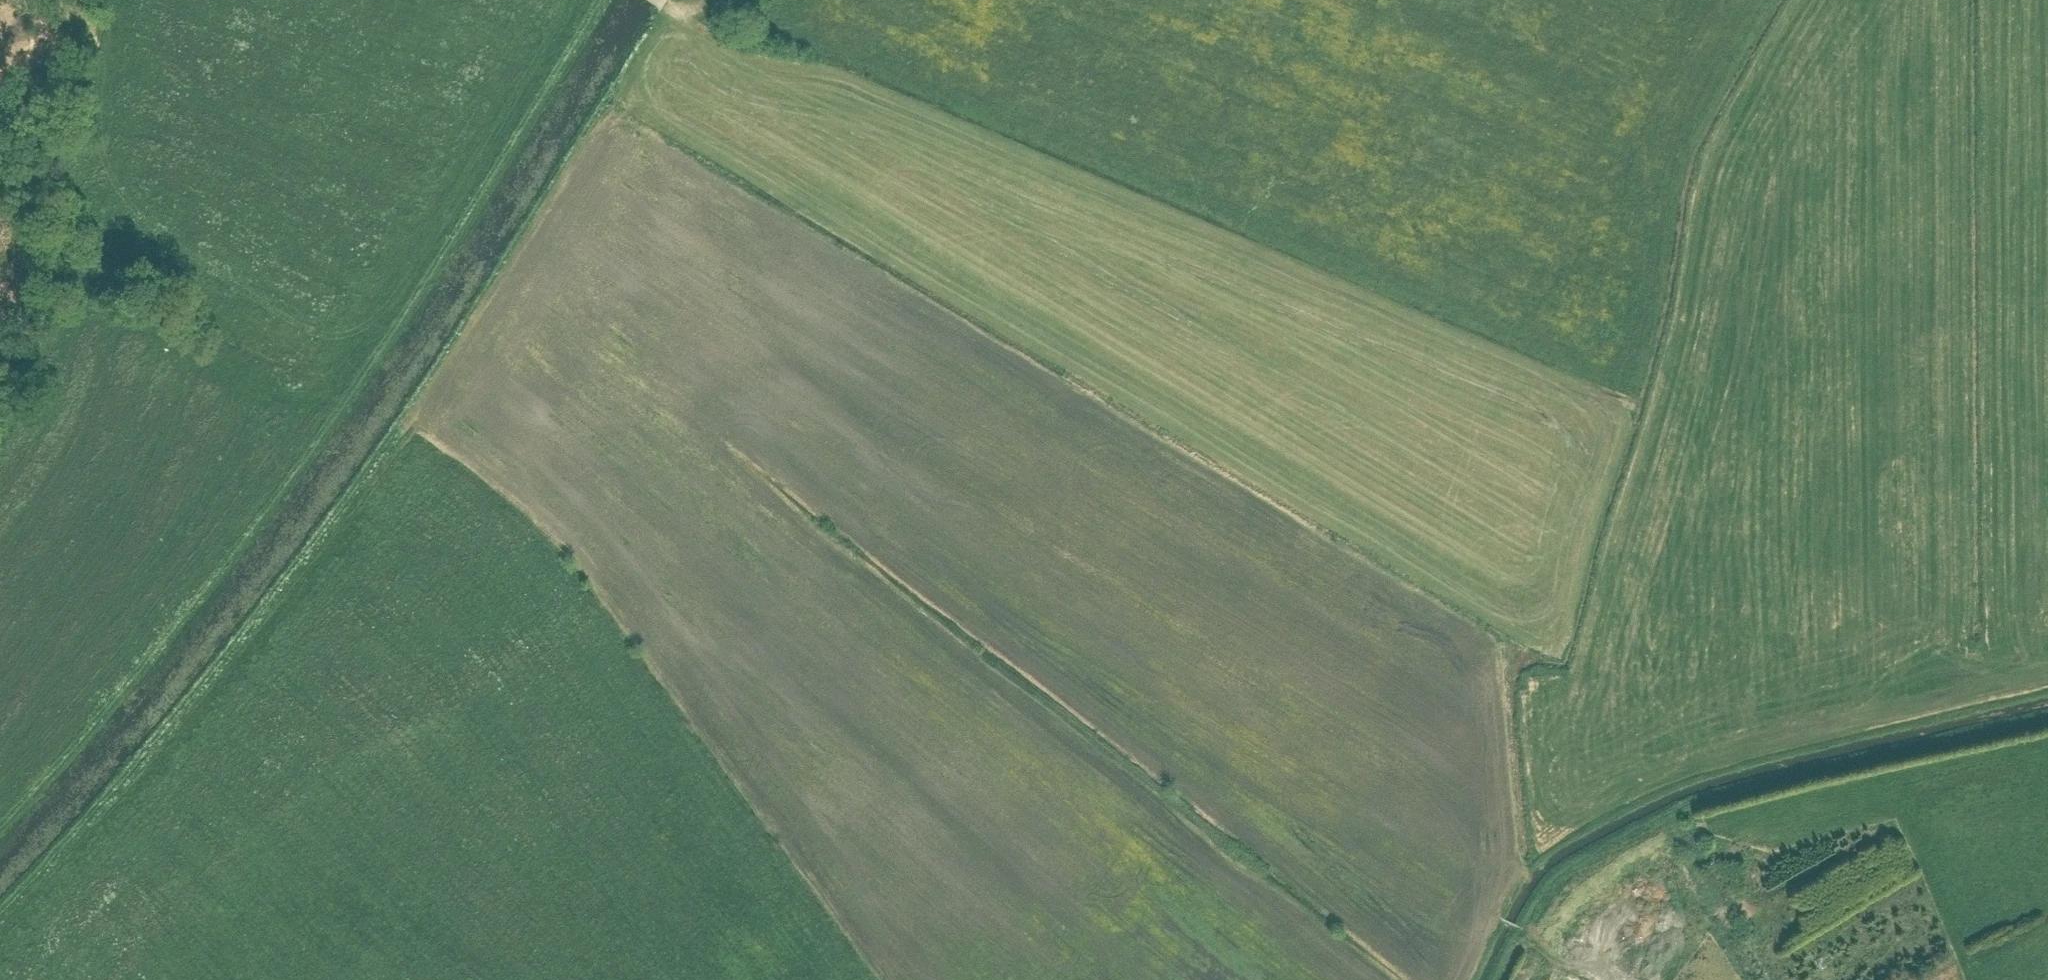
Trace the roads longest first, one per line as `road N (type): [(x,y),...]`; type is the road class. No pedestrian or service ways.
road 1 (track): [(684,0),(555,217)]

